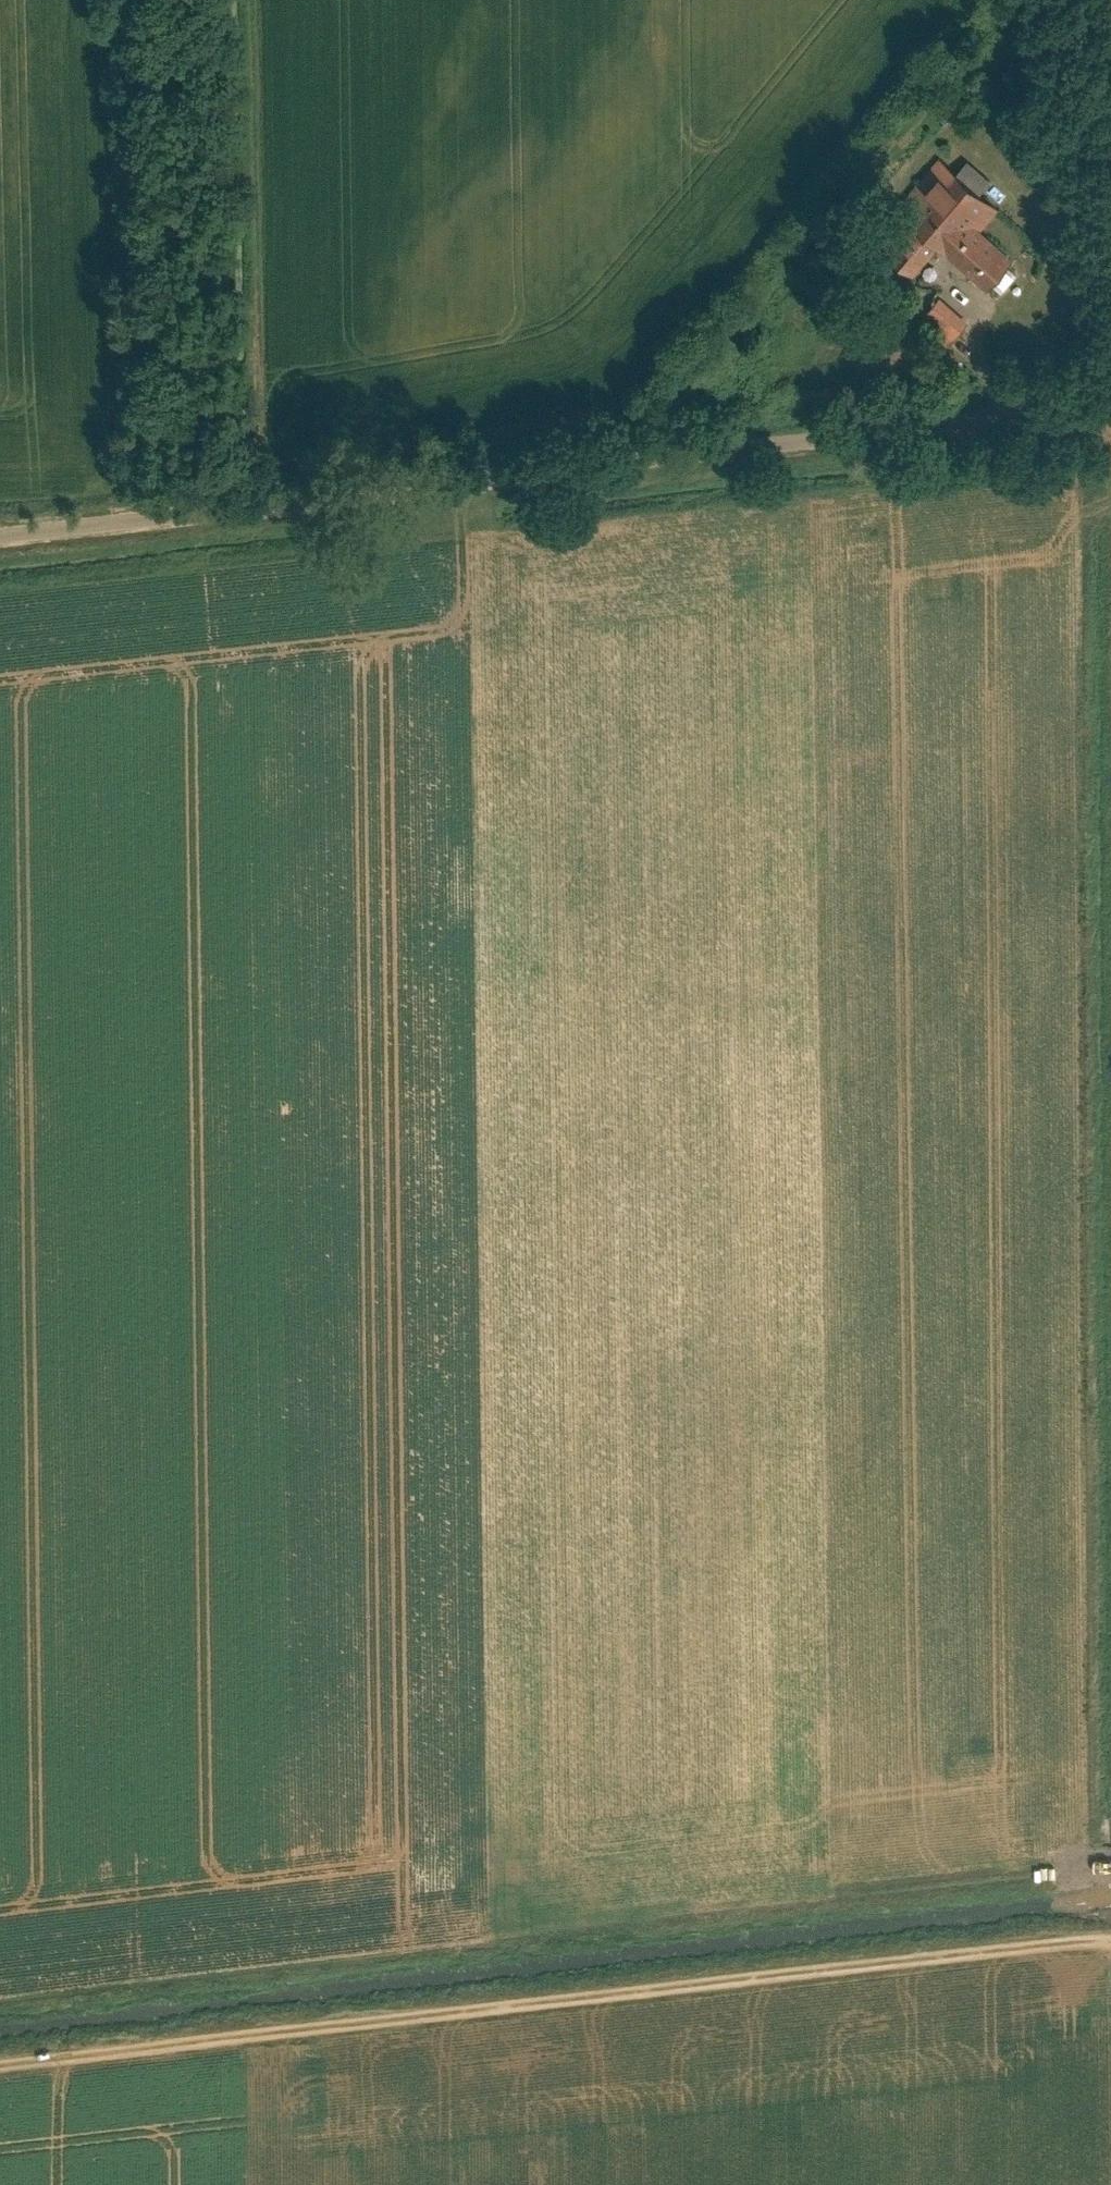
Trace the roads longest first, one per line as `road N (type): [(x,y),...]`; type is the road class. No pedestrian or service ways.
road 1 (unclassified): [(0,537),(1110,406)]
road 2 (track): [(0,2066),(1110,1942)]

